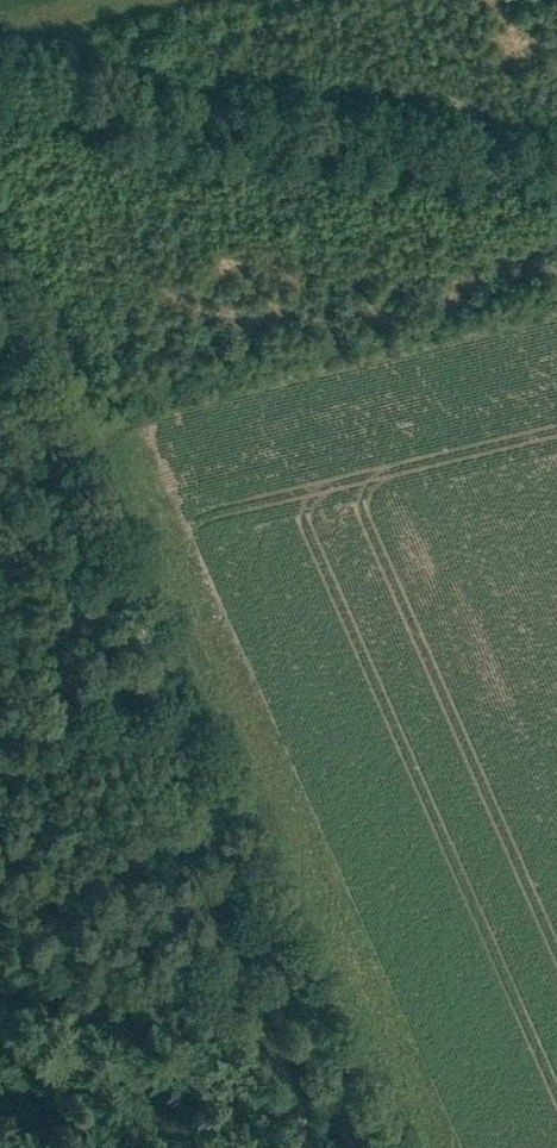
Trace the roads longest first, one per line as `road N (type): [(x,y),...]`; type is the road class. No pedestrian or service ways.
road 1 (track): [(0,89),(556,173)]
road 2 (track): [(365,1147),(169,699)]
road 3 (track): [(169,699),(0,306)]

